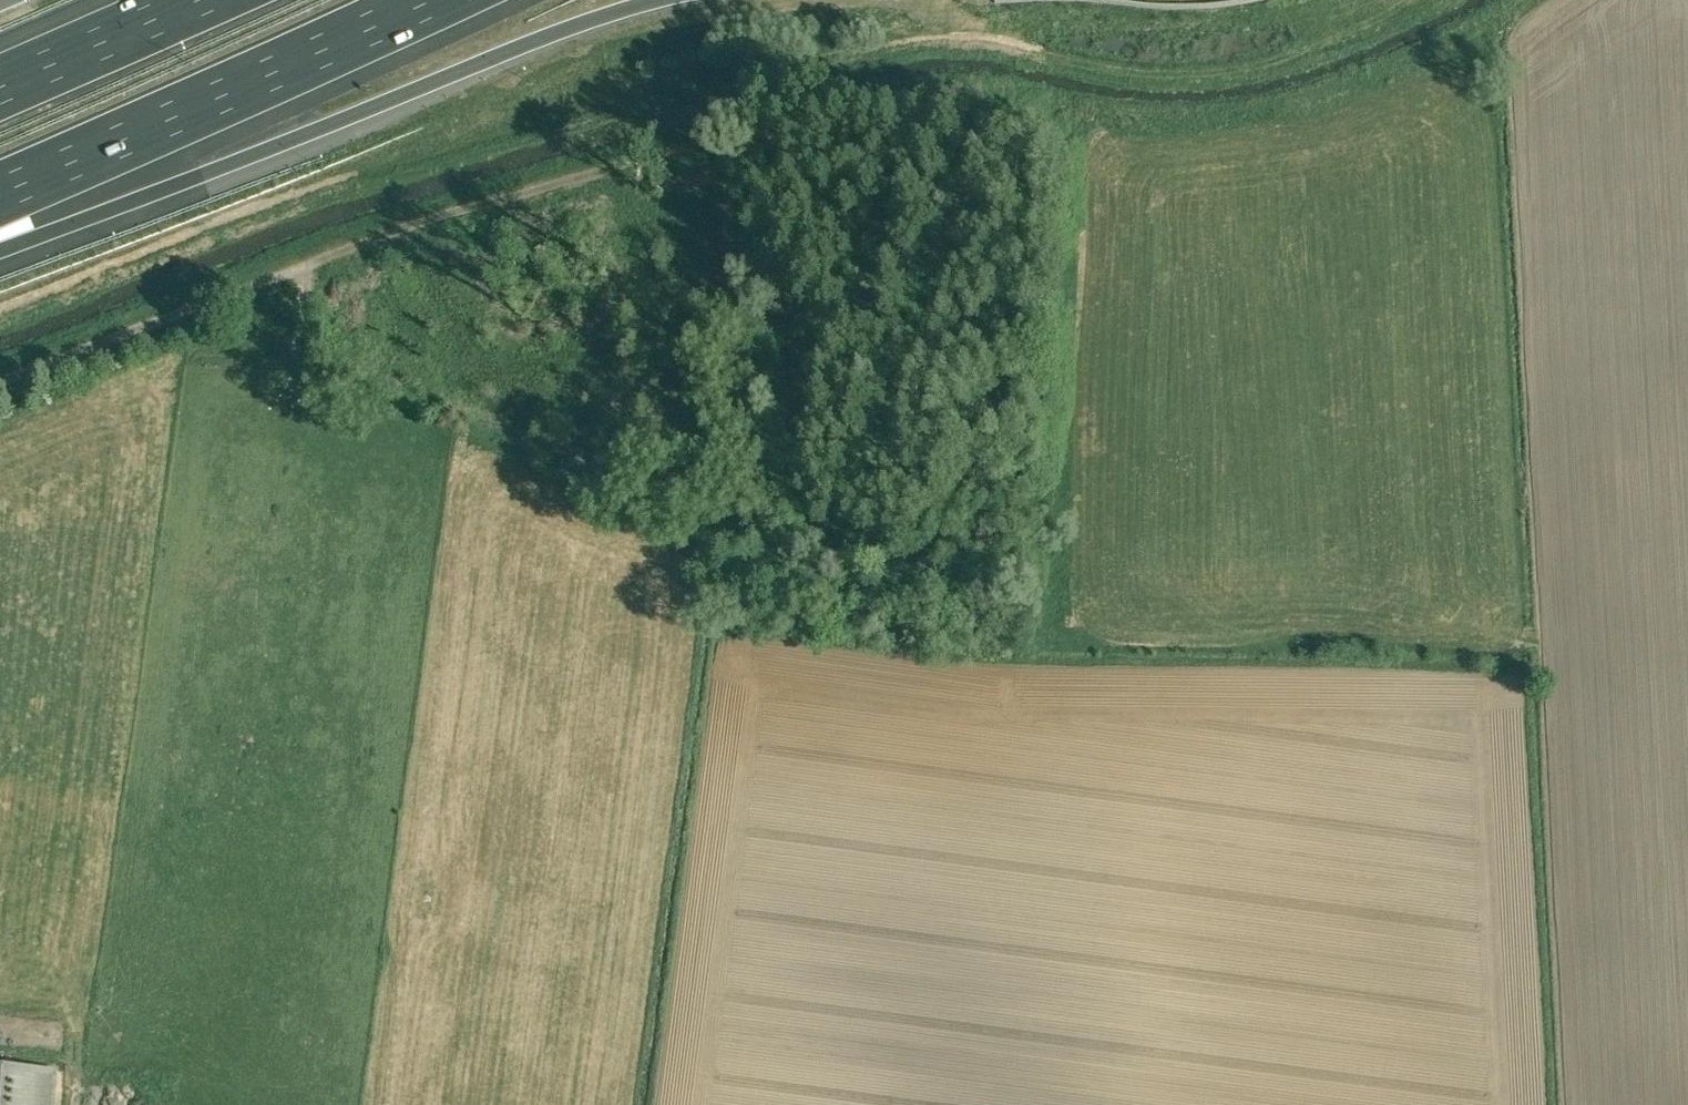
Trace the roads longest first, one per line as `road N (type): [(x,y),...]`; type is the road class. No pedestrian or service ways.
road 1 (motorway): [(0,245),(38,237),(534,39),(656,0)]
road 2 (motorway): [(0,193),(432,0)]
road 3 (track): [(0,384),(348,250)]
road 4 (motorway): [(198,0),(0,88)]

